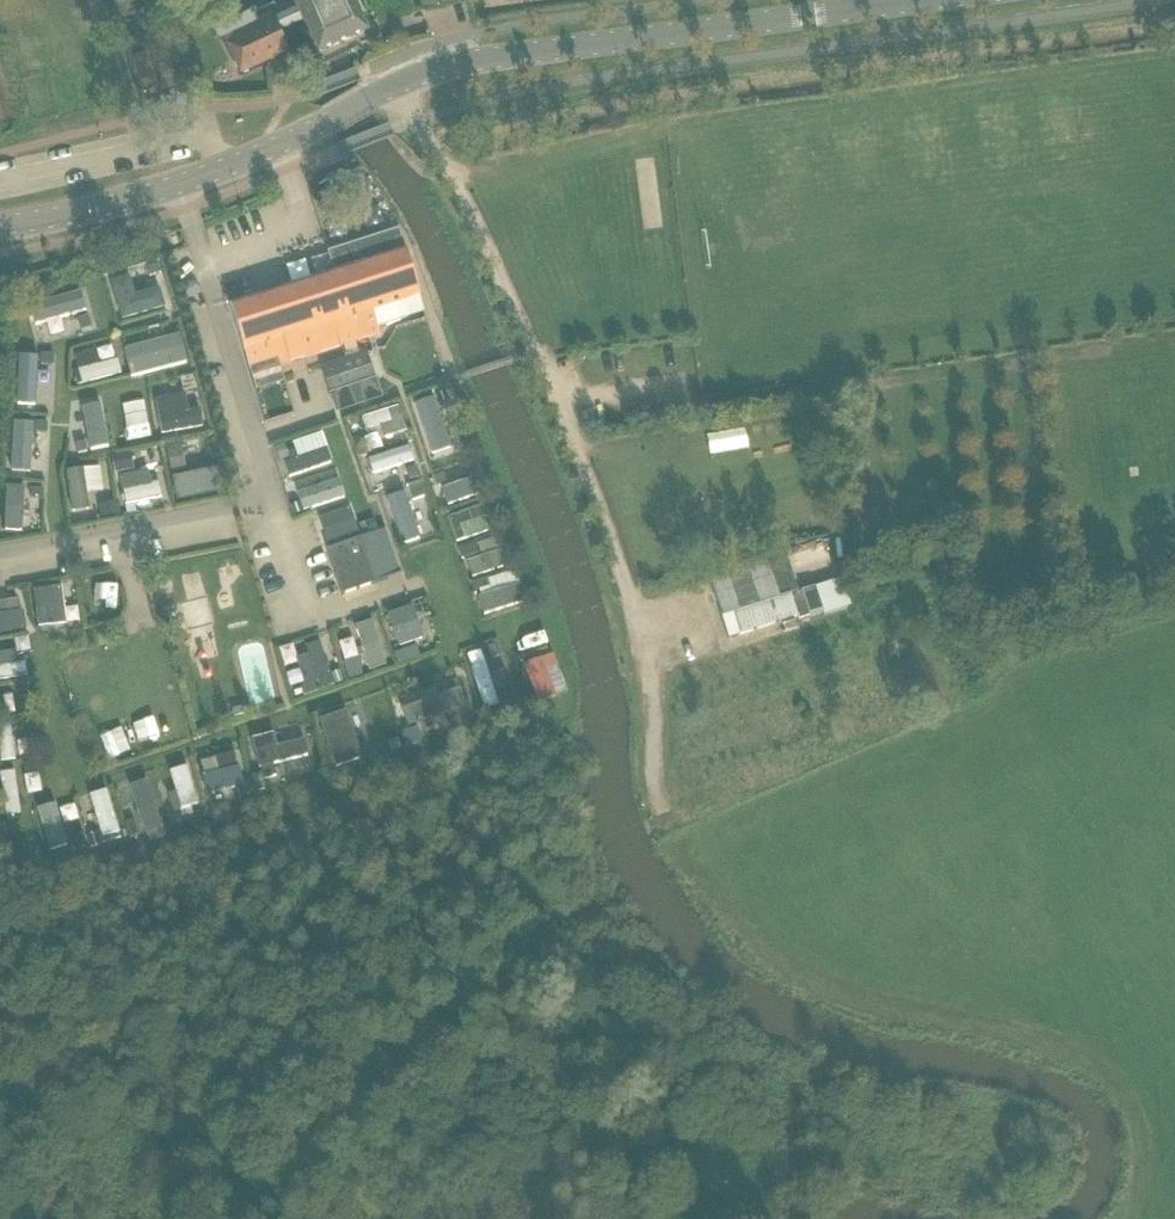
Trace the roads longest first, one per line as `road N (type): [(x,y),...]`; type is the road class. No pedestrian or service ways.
road 1 (tertiary): [(0,227),(95,210),(264,154),(397,85),(453,67),(946,0)]
road 2 (track): [(237,1218),(523,953)]

